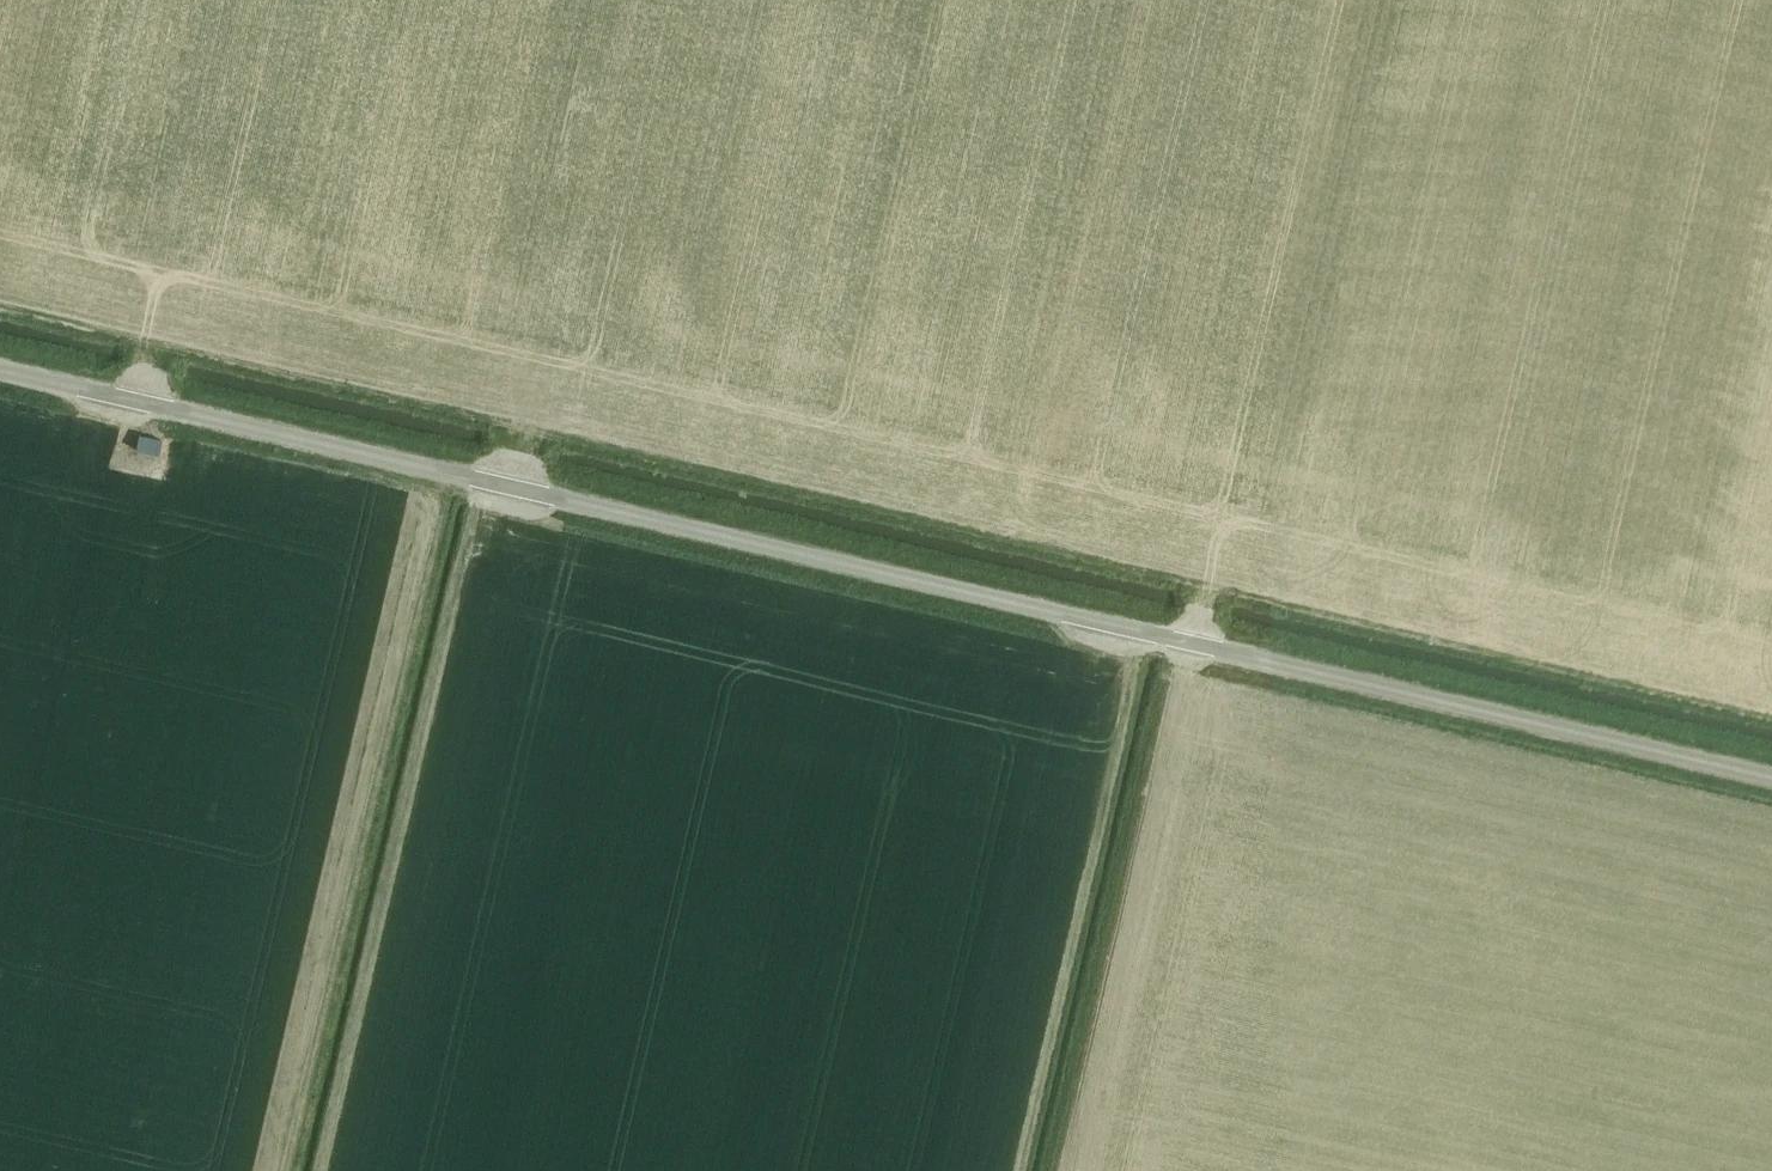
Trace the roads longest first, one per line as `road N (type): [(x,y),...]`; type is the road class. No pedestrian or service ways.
road 1 (unclassified): [(1771,776),(0,370)]

